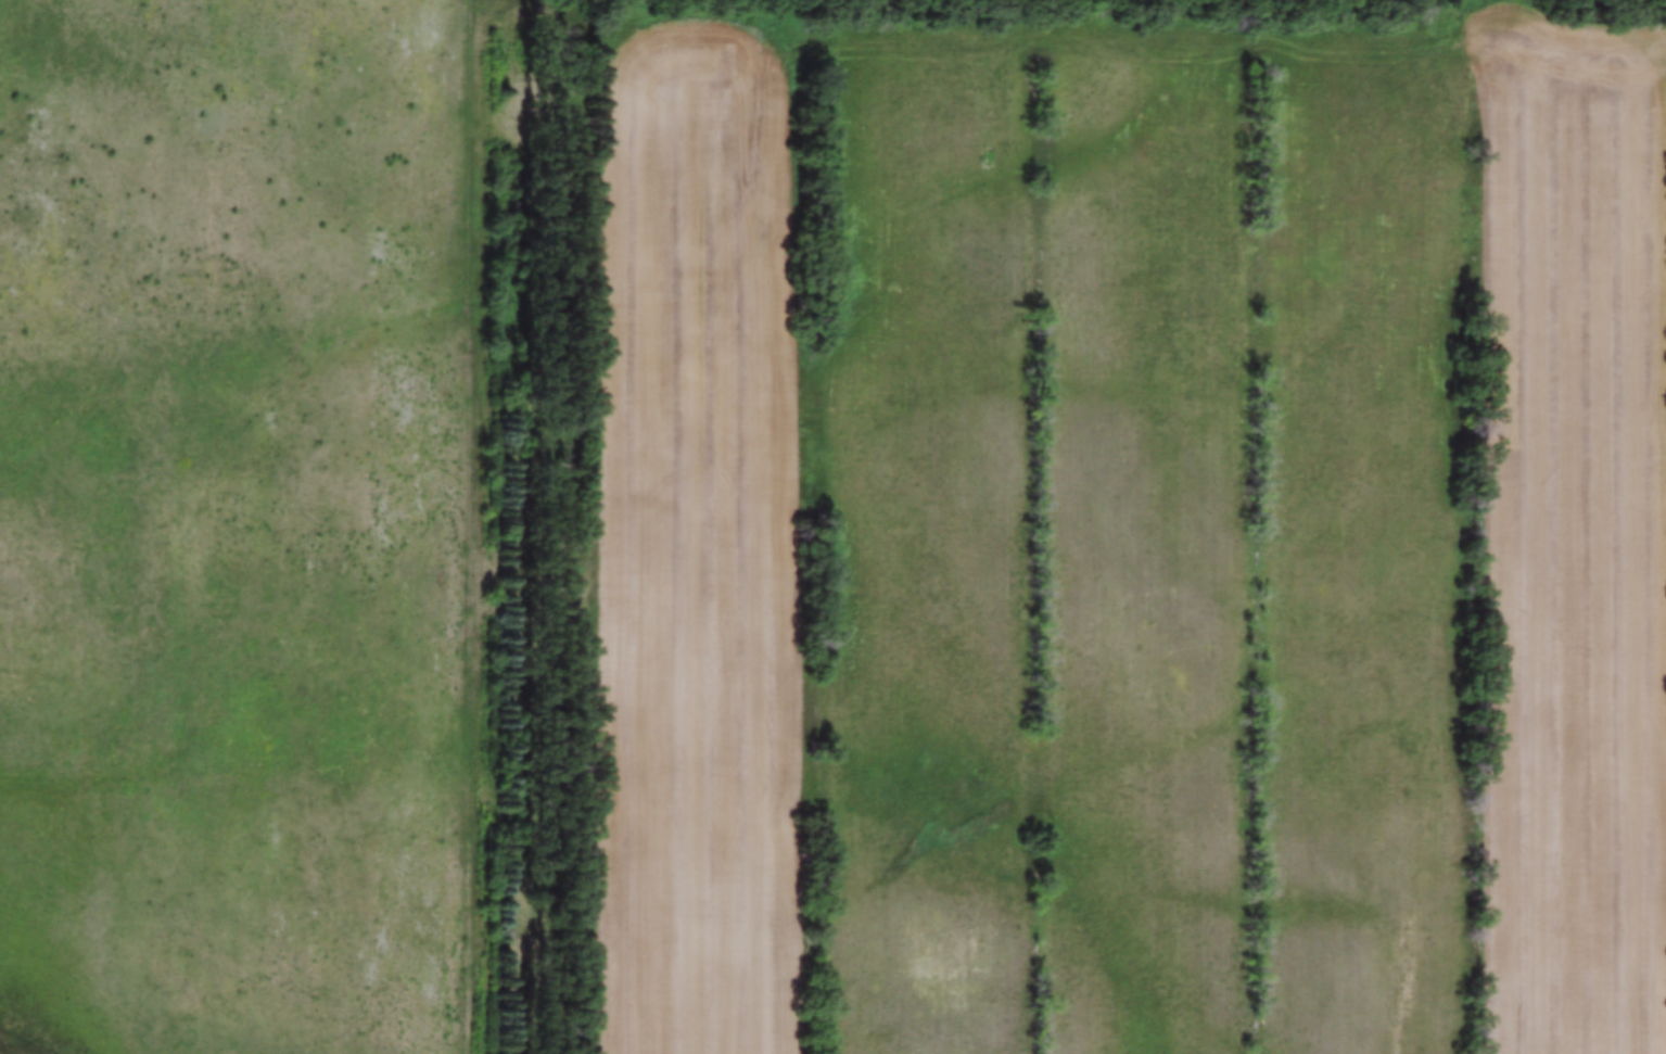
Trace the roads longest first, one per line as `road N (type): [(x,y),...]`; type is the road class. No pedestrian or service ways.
road 1 (track): [(465,1053),(478,0)]

